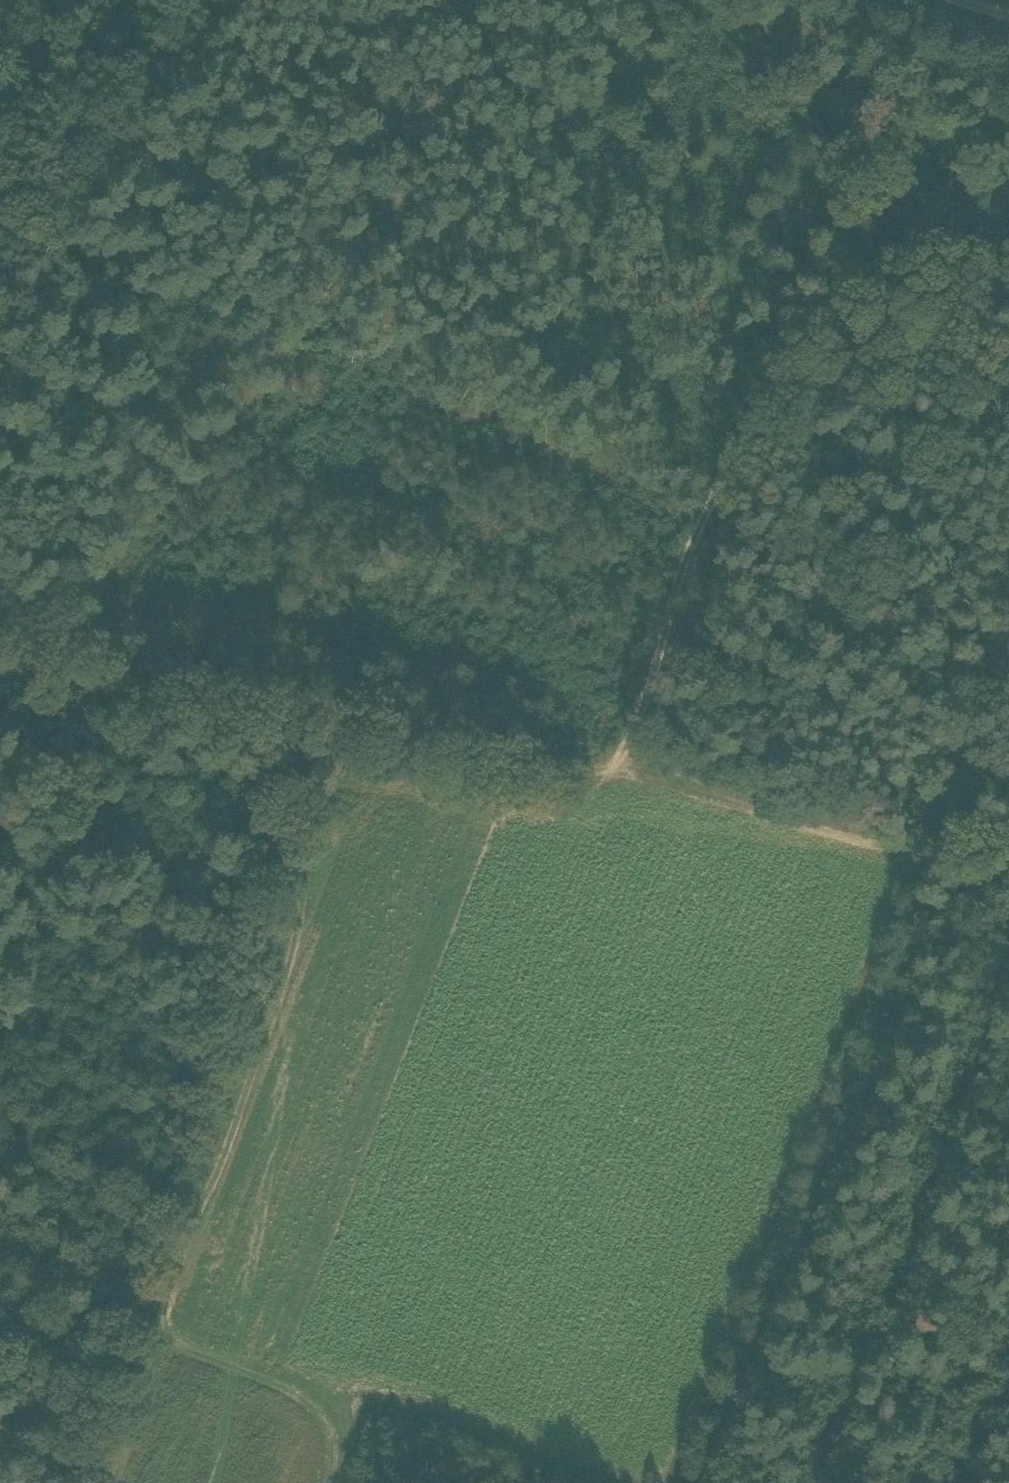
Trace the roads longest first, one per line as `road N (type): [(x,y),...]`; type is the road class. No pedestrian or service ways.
road 1 (track): [(0,626),(612,771),(802,335),(959,301)]
road 2 (track): [(366,714),(170,1342)]
road 3 (track): [(738,0),(959,283),(960,332),(1008,347)]
road 4 (track): [(1008,841),(939,847),(664,764),(612,771)]
road 5 (track): [(57,640),(0,806)]
road 6 (track): [(124,1482),(170,1342)]

